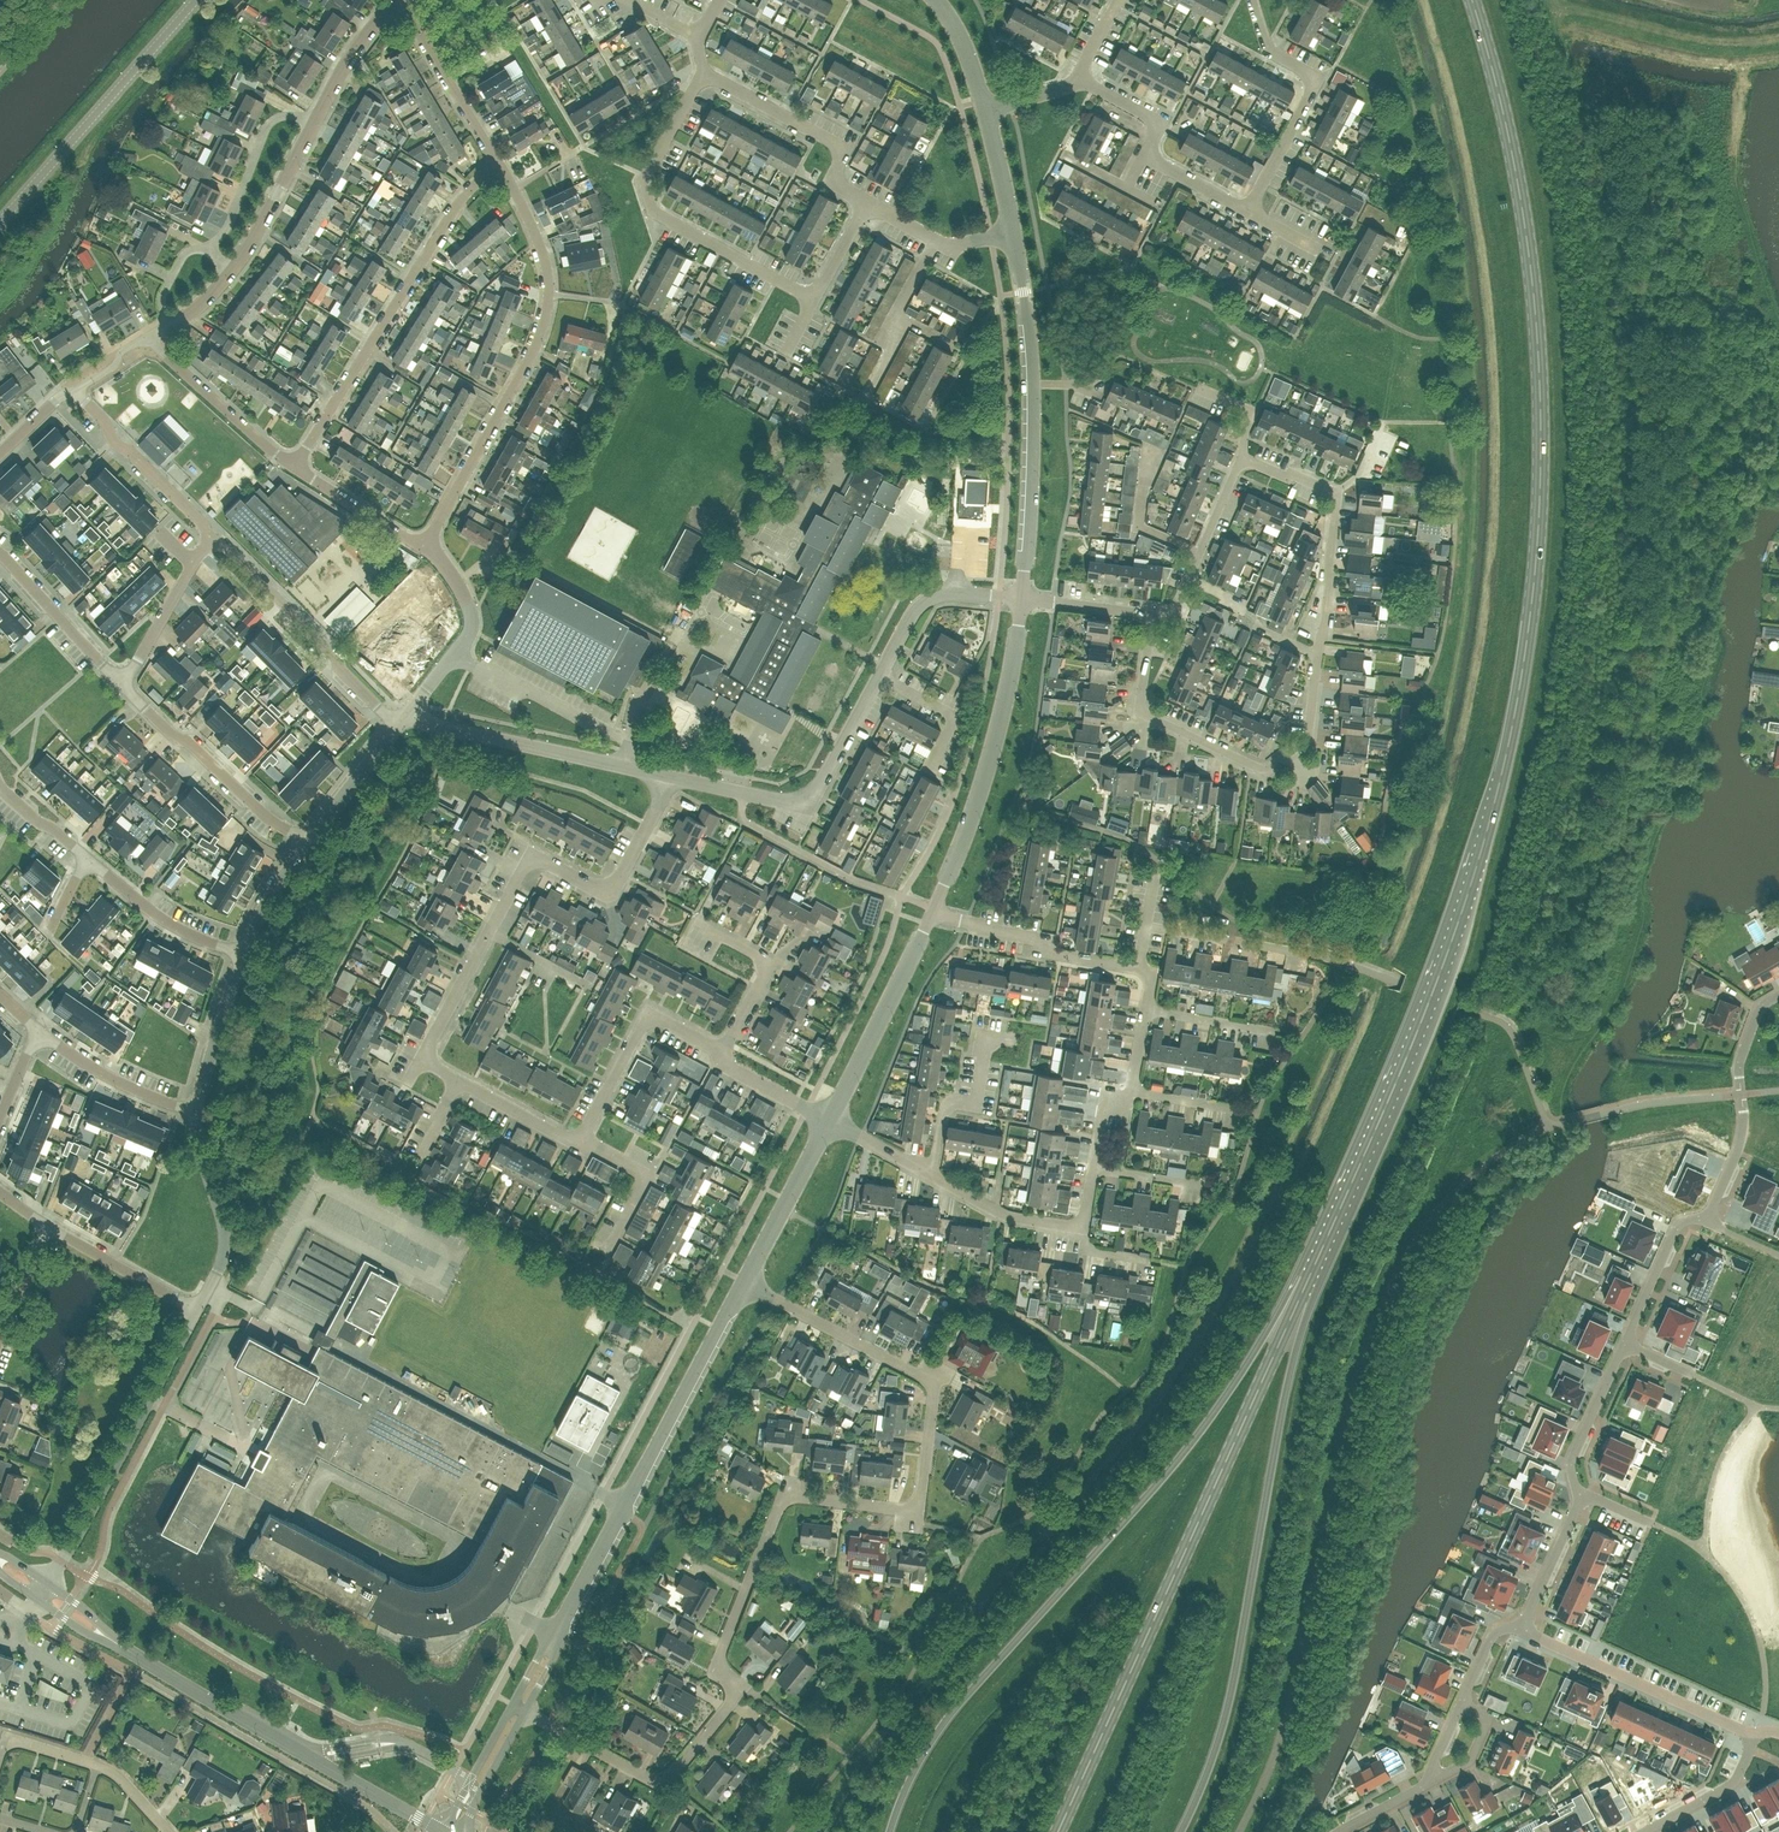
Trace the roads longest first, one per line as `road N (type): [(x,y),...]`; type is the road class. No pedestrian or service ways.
road 1 (primary): [(1326,1236),(1464,903),(1510,732),(1529,622),(1540,458),(1533,300),(1512,161),(1471,0)]
road 2 (residential): [(526,1710),(664,1779),(743,1687),(721,1673),(718,1659),(781,1500),(795,1494),(918,1511),(936,1387),(745,1281)]
road 3 (primary): [(1326,1236),(1202,1428),(950,1714),(909,1780),(890,1831)]
road 4 (primary): [(1058,1831),(1326,1236)]
road 5 (primary): [(1180,1831),(1221,1731),(1326,1236)]
road 6 (residential): [(419,1057),(526,862),(537,859),(609,888),(648,824),(664,776)]
road 7 (residential): [(425,548),(536,345),(549,295),(531,223),(498,167)]
road 8 (unclassified): [(557,1633),(745,1281)]
road 9 (residential): [(1242,458),(1337,494),(1311,730),(1286,758)]
road 10 (unclassified): [(1024,600),(1031,377),(1014,233)]
road 11 (residential): [(294,466),(462,197),(498,167)]
road 12 (tertiary): [(440,1831),(148,1661)]
road 13 (residential): [(812,299),(653,213),(646,177),(701,75)]
road 14 (unclassified): [(934,911),(984,778),(1024,600)]
road 15 (unclassified): [(47,1582),(197,1311)]
road 16 (tertiary): [(0,222),(196,0)]
road 17 (unclassified): [(880,676),(804,797),(664,776)]
road 18 (unclassified): [(664,776),(450,728),(397,724)]
road 19 (residential): [(397,724),(212,535)]
road 20 (residential): [(1286,758),(1263,771),(1249,767),(1140,709),(1150,614)]
road 21 (residential): [(1249,212),(1316,90),(1312,79),(1264,50),(1253,0)]
road 22 (residential): [(1757,1734),(1539,1638),(1530,1625)]
road 23 (residential): [(1707,1218),(1741,1140),(1739,1065),(1761,1004),(1778,994)]
road 24 (residential): [(308,842),(270,819),(122,687)]
road 25 (residential): [(1078,79),(1152,116),(1154,161),(1249,212)]
road 26 (unclassified): [(829,1120),(934,911)]
road 27 (residential): [(866,203),(834,183),(839,148),(701,75)]
road 28 (residential): [(1141,969),(1052,951),(1049,940),(934,911)]
road 29 (residential): [(717,1057),(651,1019),(580,1141)]
road 30 (unclassified): [(397,724),(472,623),(457,581),(425,548)]
road 31 (unclassified): [(197,1311),(222,1261),(224,1233),(195,1136),(195,1109)]
road 32 (residential): [(1347,963),(1145,924)]
road 33 (residential): [(212,535),(119,448),(77,390)]
road 34 (residential): [(717,1057),(769,964),(691,920)]
road 35 (unclassified): [(294,466),(149,335)]
road 36 (residential): [(206,248),(226,228),(267,125),(290,114),(316,120)]
road 37 (residential): [(498,167),(393,8)]
road 38 (unclassified): [(1024,600),(927,599),(913,611),(880,676)]
road 39 (residential): [(242,955),(179,929),(87,858)]
road 40 (residential): [(932,1175),(945,1109),(975,1103),(986,1036),(1004,1039)]
road 41 (residential): [(122,687),(0,552)]
road 42 (unclassified): [(745,1281),(829,1120)]
road 43 (residential): [(122,687),(212,535)]
road 44 (residential): [(195,1109),(107,1076),(39,1030)]
road 45 (residential): [(863,400),(933,240)]
road 46 (residential): [(197,1311),(46,1226)]
road 47 (unclassified): [(234,268),(316,120)]
road 48 (residential): [(1580,1498),(1568,1464),(1623,1344)]
road 49 (residential): [(1623,1344),(1676,1225),(1707,1218)]
road 50 (unclassified): [(195,1109),(242,955)]
road 51 (residential): [(932,1175),(1006,1214),(1081,1227)]
road 52 (residential): [(611,1251),(647,1175),(580,1141)]
road 53 (unclassified): [(425,548),(294,466)]
road 54 (residential): [(1757,1734),(1728,1787),(1645,1831)]
road 55 (unclassified): [(308,842),(397,724)]
road 56 (residential): [(927,772),(956,719),(880,676)]
road 57 (unclassified): [(513,1703),(442,1831)]
road 58 (residential): [(580,1141),(455,1080)]
road 59 (residential): [(1199,554),(1138,524),(1148,454)]
road 60 (unclassified): [(459,1831),(526,1710)]
road 61 (residential): [(1530,1625),(1580,1498)]
road 62 (unclassified): [(316,120),(393,8)]
road 63 (unclassified): [(242,955),(308,842)]
road 64 (residential): [(829,1120),(717,1057)]
road 65 (tertiary): [(148,1661),(47,1582)]
road 66 (tertiary): [(36,1601),(148,1661)]
road 67 (residential): [(1150,614),(1024,600)]
road 68 (unclassified): [(1014,233),(985,110)]
road 69 (residential): [(1270,1030),(1146,1010)]
road 70 (residential): [(1425,1784),(1469,1760),(1486,1717),(1460,1705)]
road 71 (residential): [(1185,1264),(1085,1249),(1081,1227)]
road 72 (unclassified): [(985,110),(969,55),(935,0)]

